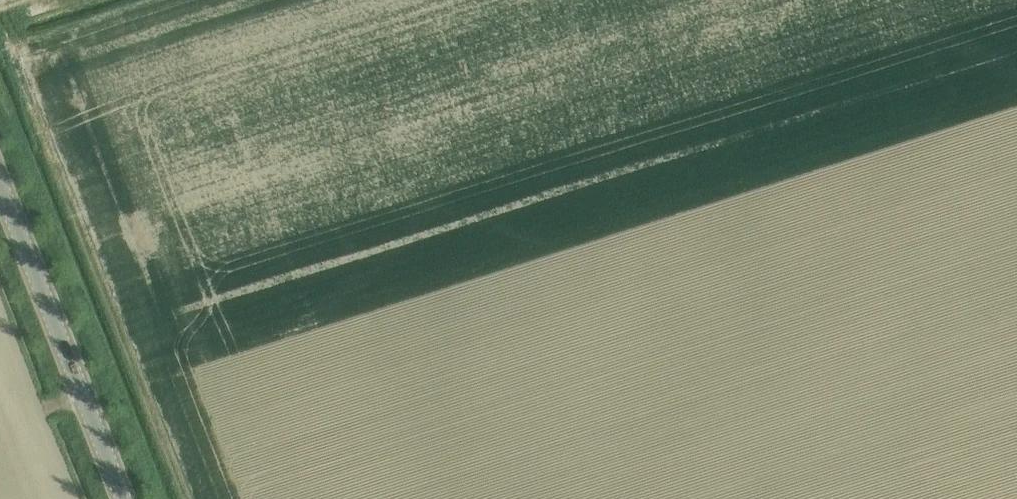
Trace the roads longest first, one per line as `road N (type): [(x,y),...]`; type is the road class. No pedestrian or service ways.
road 1 (tertiary): [(137,498),(0,150)]

